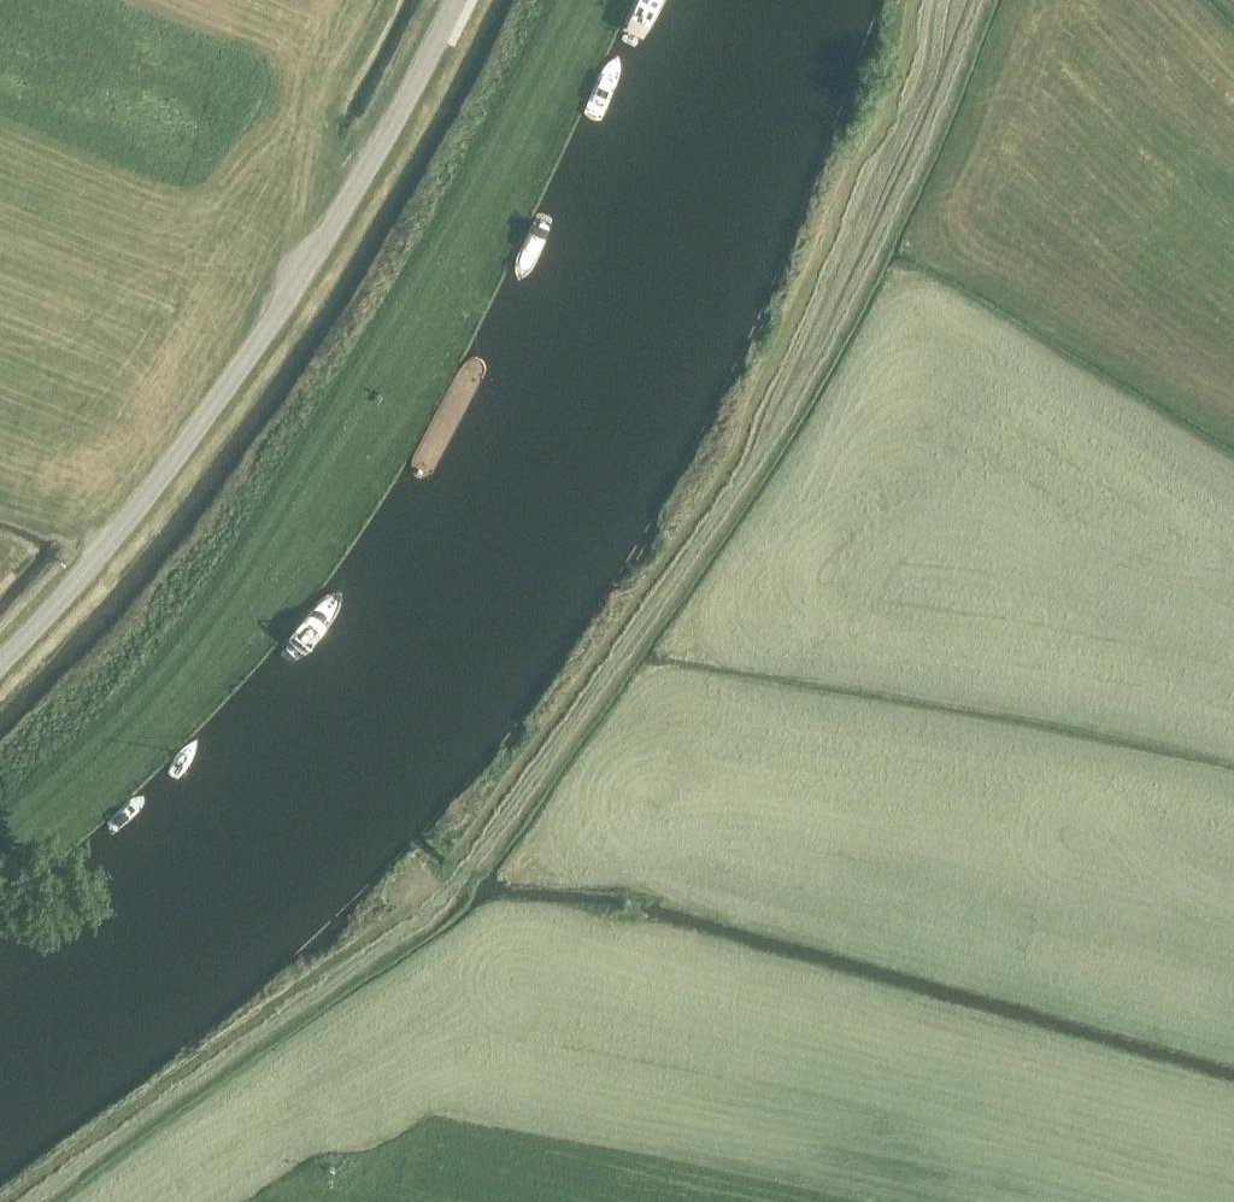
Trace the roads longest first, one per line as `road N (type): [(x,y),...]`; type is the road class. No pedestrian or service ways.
road 1 (track): [(0,845),(101,752),(205,639),(408,319),(575,0)]
road 2 (unclassified): [(0,665),(99,558),(244,363),(387,134),(457,0)]

